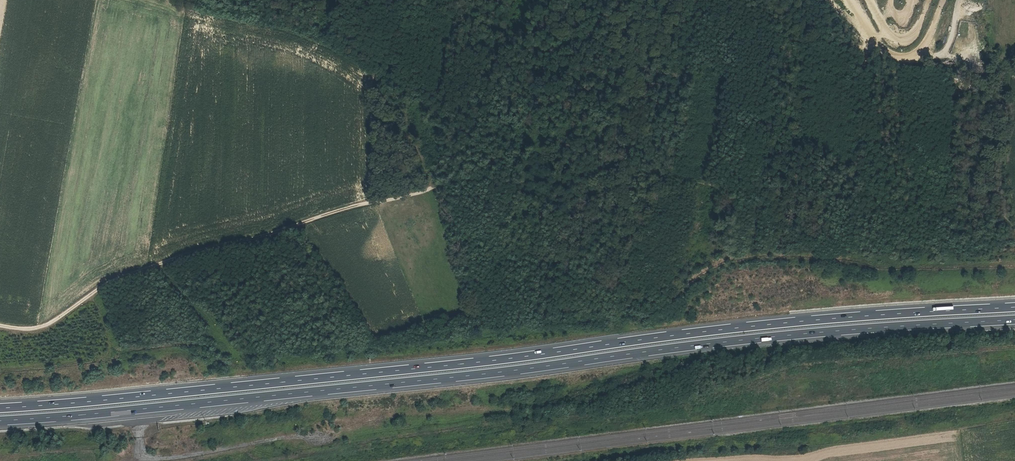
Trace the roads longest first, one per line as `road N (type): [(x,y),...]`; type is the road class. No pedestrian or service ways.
road 1 (track): [(1014,238),(885,195),(731,193),(684,181),(466,178),(173,257),(105,283),(37,330),(0,328)]
road 2 (motorway): [(1014,306),(791,322),(0,408)]
road 3 (motorway): [(0,421),(794,335),(1014,320)]

